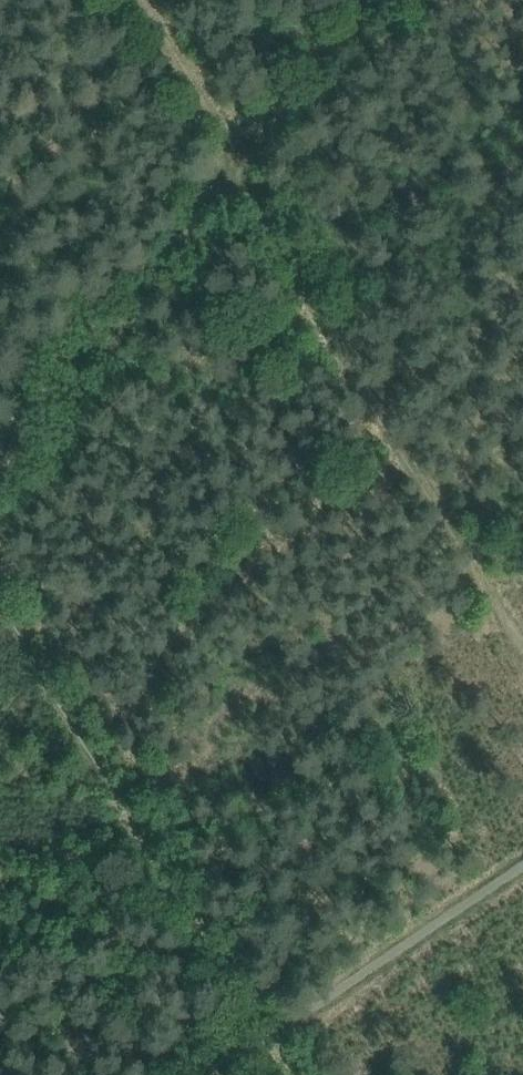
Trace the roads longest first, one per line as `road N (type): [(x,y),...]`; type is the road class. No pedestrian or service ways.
road 1 (track): [(522,656),(235,176),(93,356)]
road 2 (track): [(138,846),(0,618)]
road 3 (track): [(264,1042),(138,846)]
road 4 (track): [(0,476),(93,356)]

